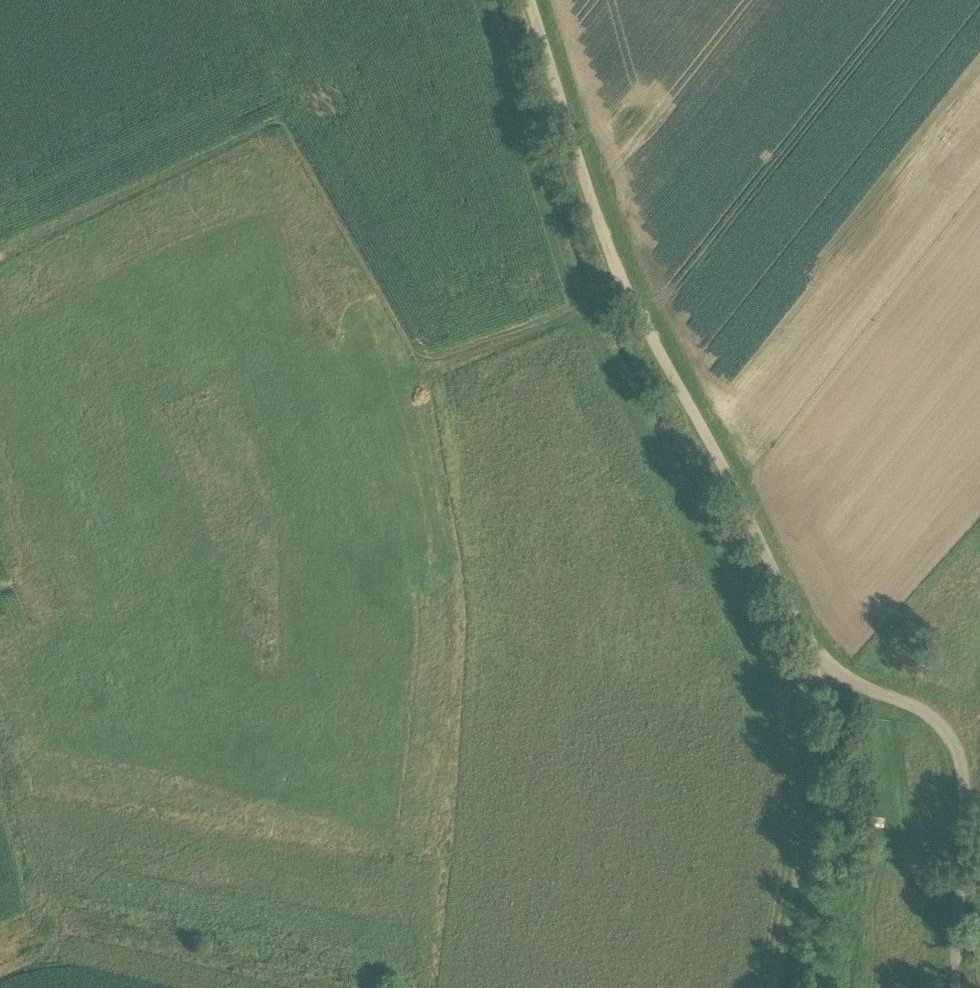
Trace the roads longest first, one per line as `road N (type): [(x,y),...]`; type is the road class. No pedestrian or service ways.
road 1 (unclassified): [(953,987),(953,788),(944,730),(926,712),(831,676),(627,286),(532,0)]
road 2 (track): [(772,987),(810,761),(802,700),(831,676)]

